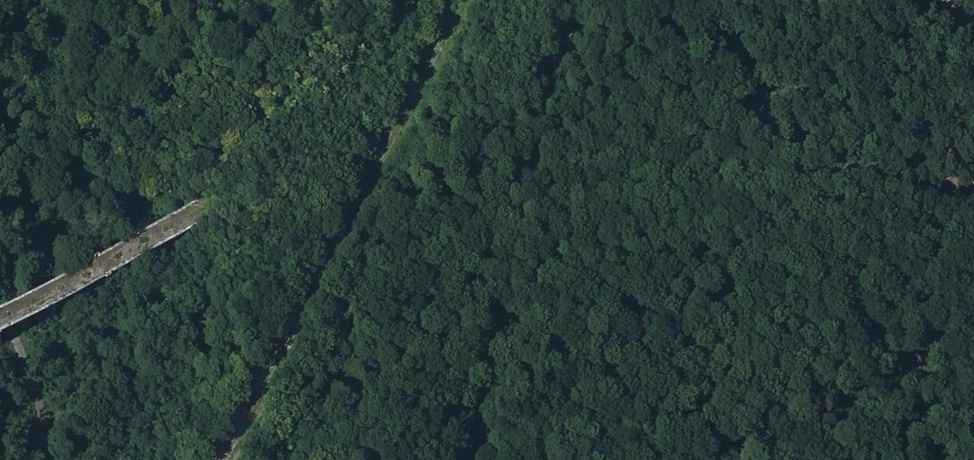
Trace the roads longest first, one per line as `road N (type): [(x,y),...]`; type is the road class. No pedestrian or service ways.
road 1 (track): [(0,324),(218,206),(308,137),(432,12)]
road 2 (track): [(583,0),(526,145),(474,431),(477,459)]
road 3 (unclassified): [(0,311),(26,362),(49,459)]

